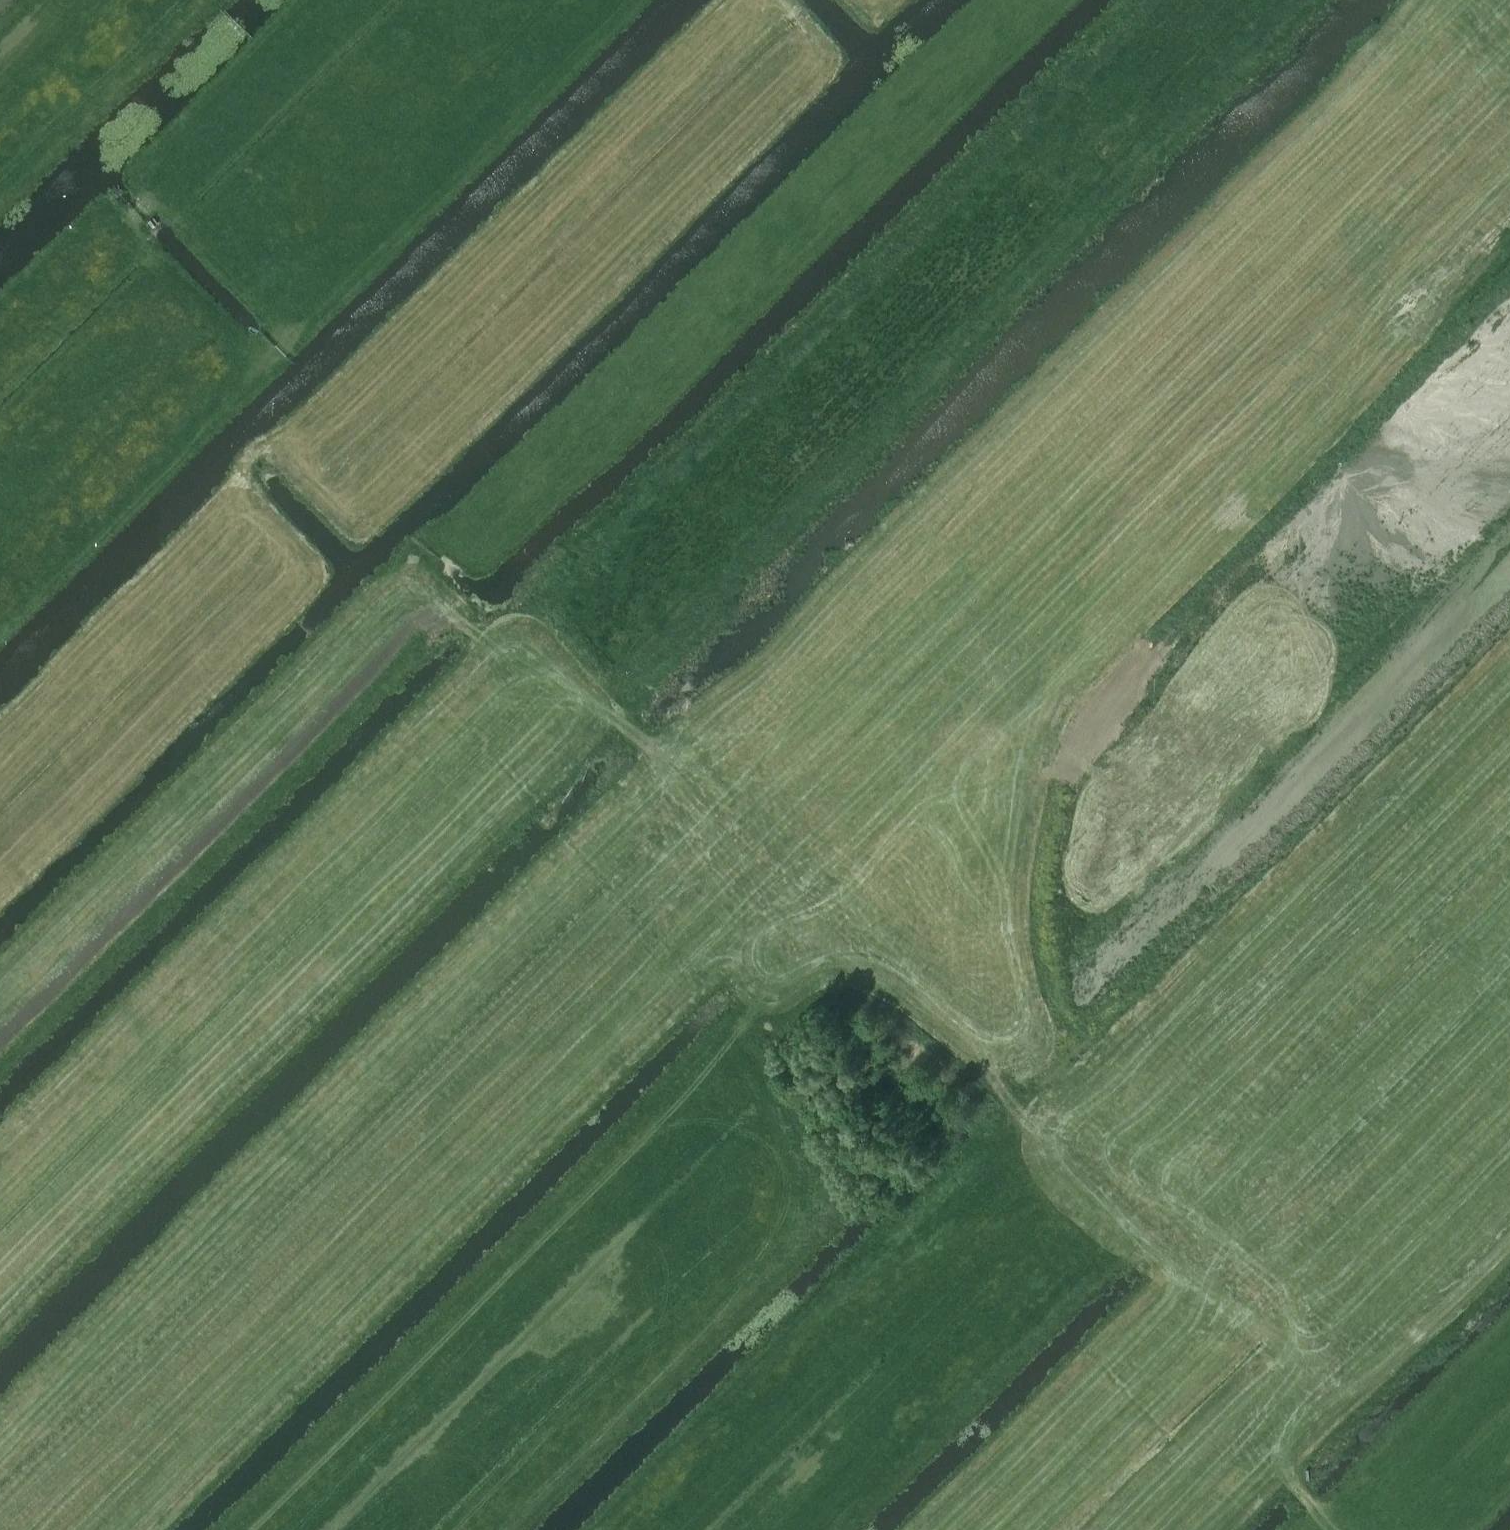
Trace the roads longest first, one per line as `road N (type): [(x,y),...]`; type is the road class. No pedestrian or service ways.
road 1 (track): [(1333,1529),(1299,1494),(1293,1458),(1368,1388),(1329,1389),(1300,1375),(1250,1319),(1078,1177)]
road 2 (track): [(1368,1388),(1509,1245)]

